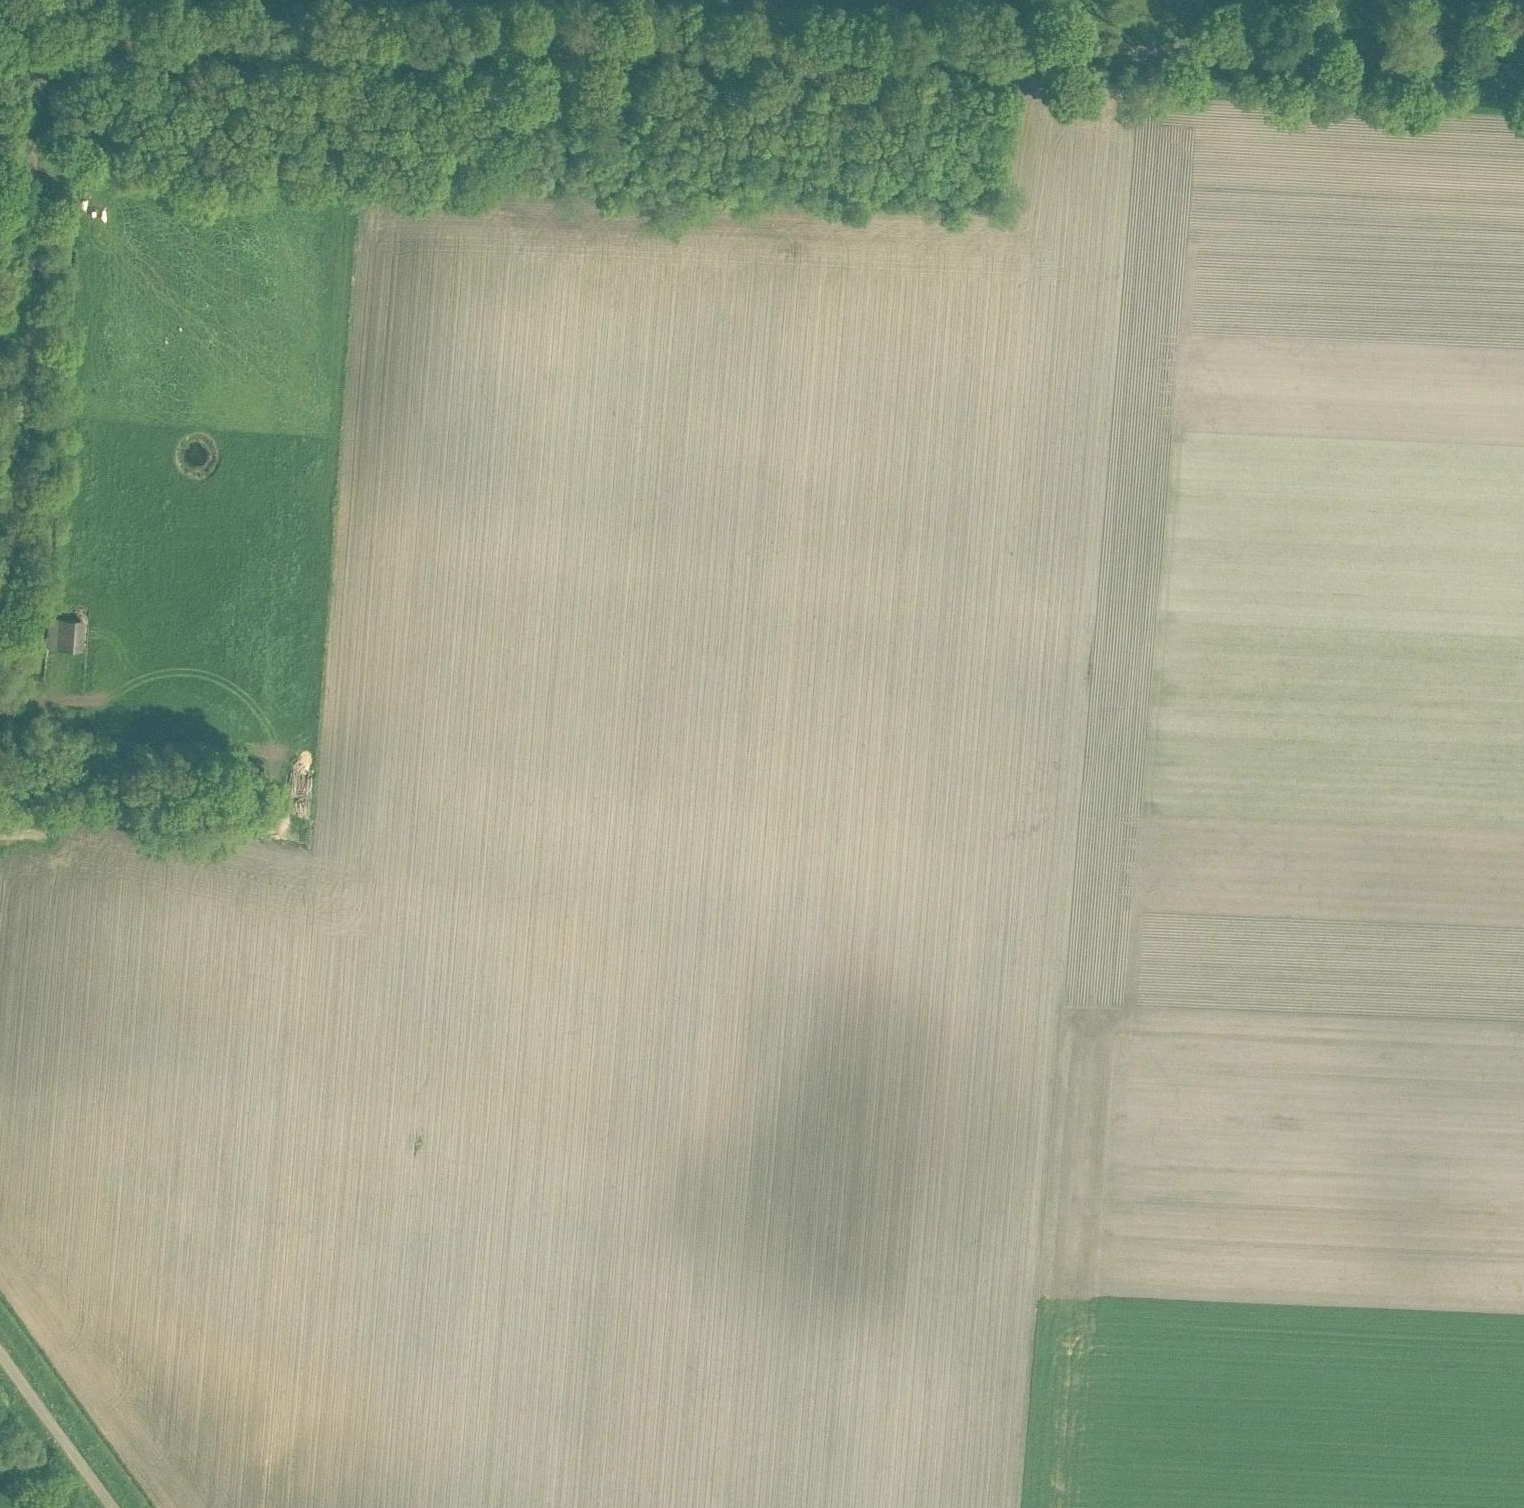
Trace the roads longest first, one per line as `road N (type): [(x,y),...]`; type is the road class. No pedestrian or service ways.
road 1 (track): [(1523,61),(39,46)]
road 2 (track): [(0,544),(20,372),(39,46)]

